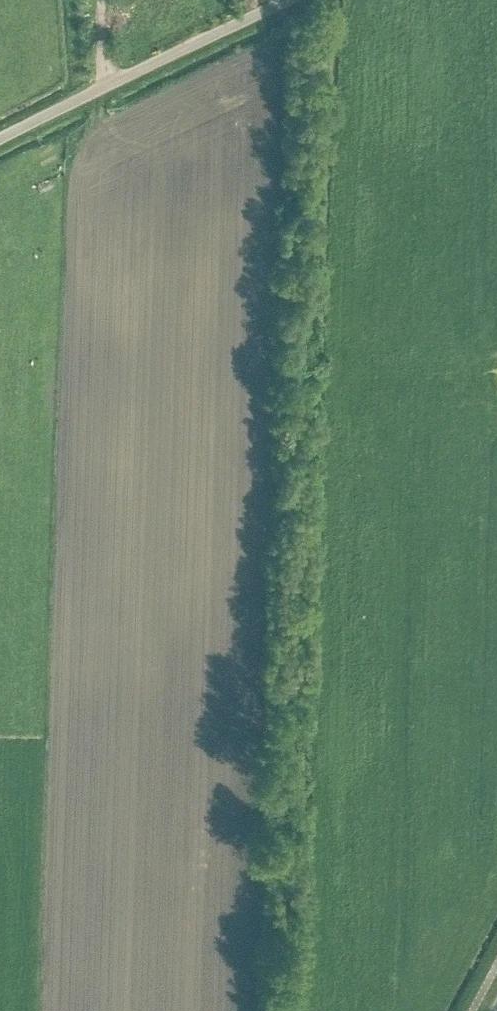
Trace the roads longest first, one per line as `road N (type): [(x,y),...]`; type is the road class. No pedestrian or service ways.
road 1 (unclassified): [(0,134),(280,0)]

